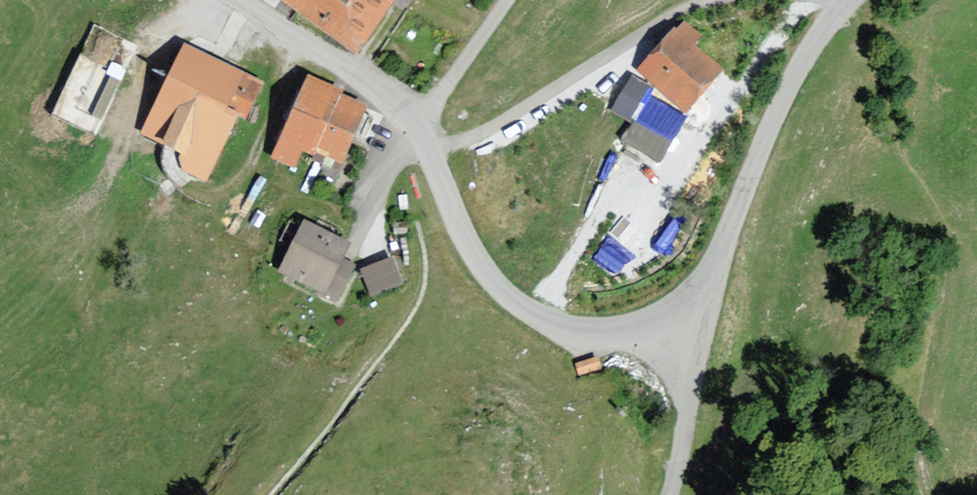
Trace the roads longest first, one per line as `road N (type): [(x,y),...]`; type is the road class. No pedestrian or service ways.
road 1 (unclassified): [(706,295),(662,317),(587,332),(526,312),(470,242),(422,126)]
road 2 (tertiary): [(846,0),(783,93),(706,295)]
road 3 (track): [(432,150),(489,130),(695,5),(716,0)]
road 4 (unclassified): [(422,126),(232,0)]
road 5 (unclassified): [(706,295),(669,494)]
road 6 (residential): [(422,126),(514,0)]

